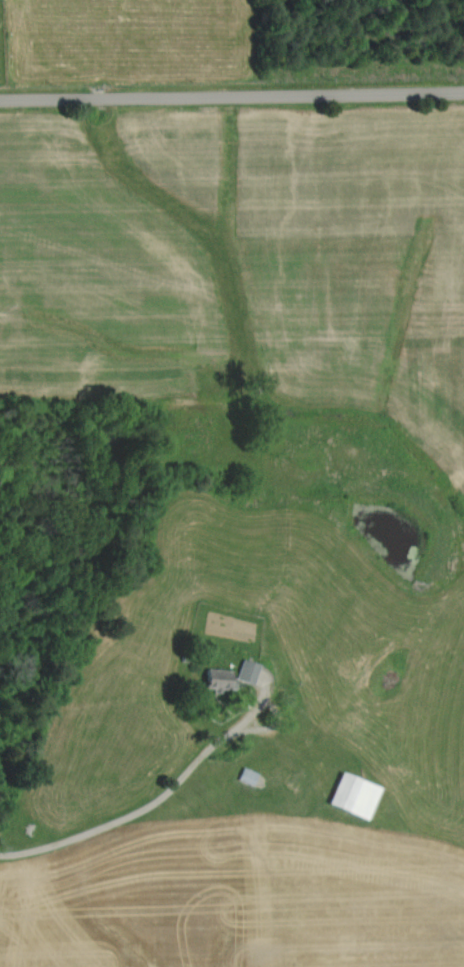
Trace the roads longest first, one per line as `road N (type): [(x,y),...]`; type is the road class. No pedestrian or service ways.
road 1 (residential): [(0,96),(463,95)]

